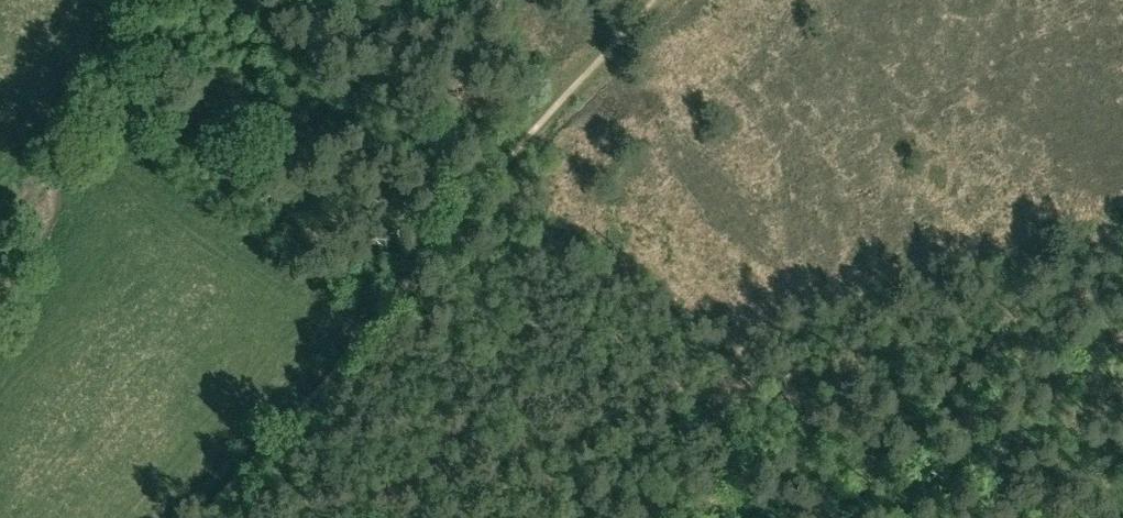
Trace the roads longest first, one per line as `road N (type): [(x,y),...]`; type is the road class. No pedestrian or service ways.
road 1 (track): [(199,517),(660,0)]

